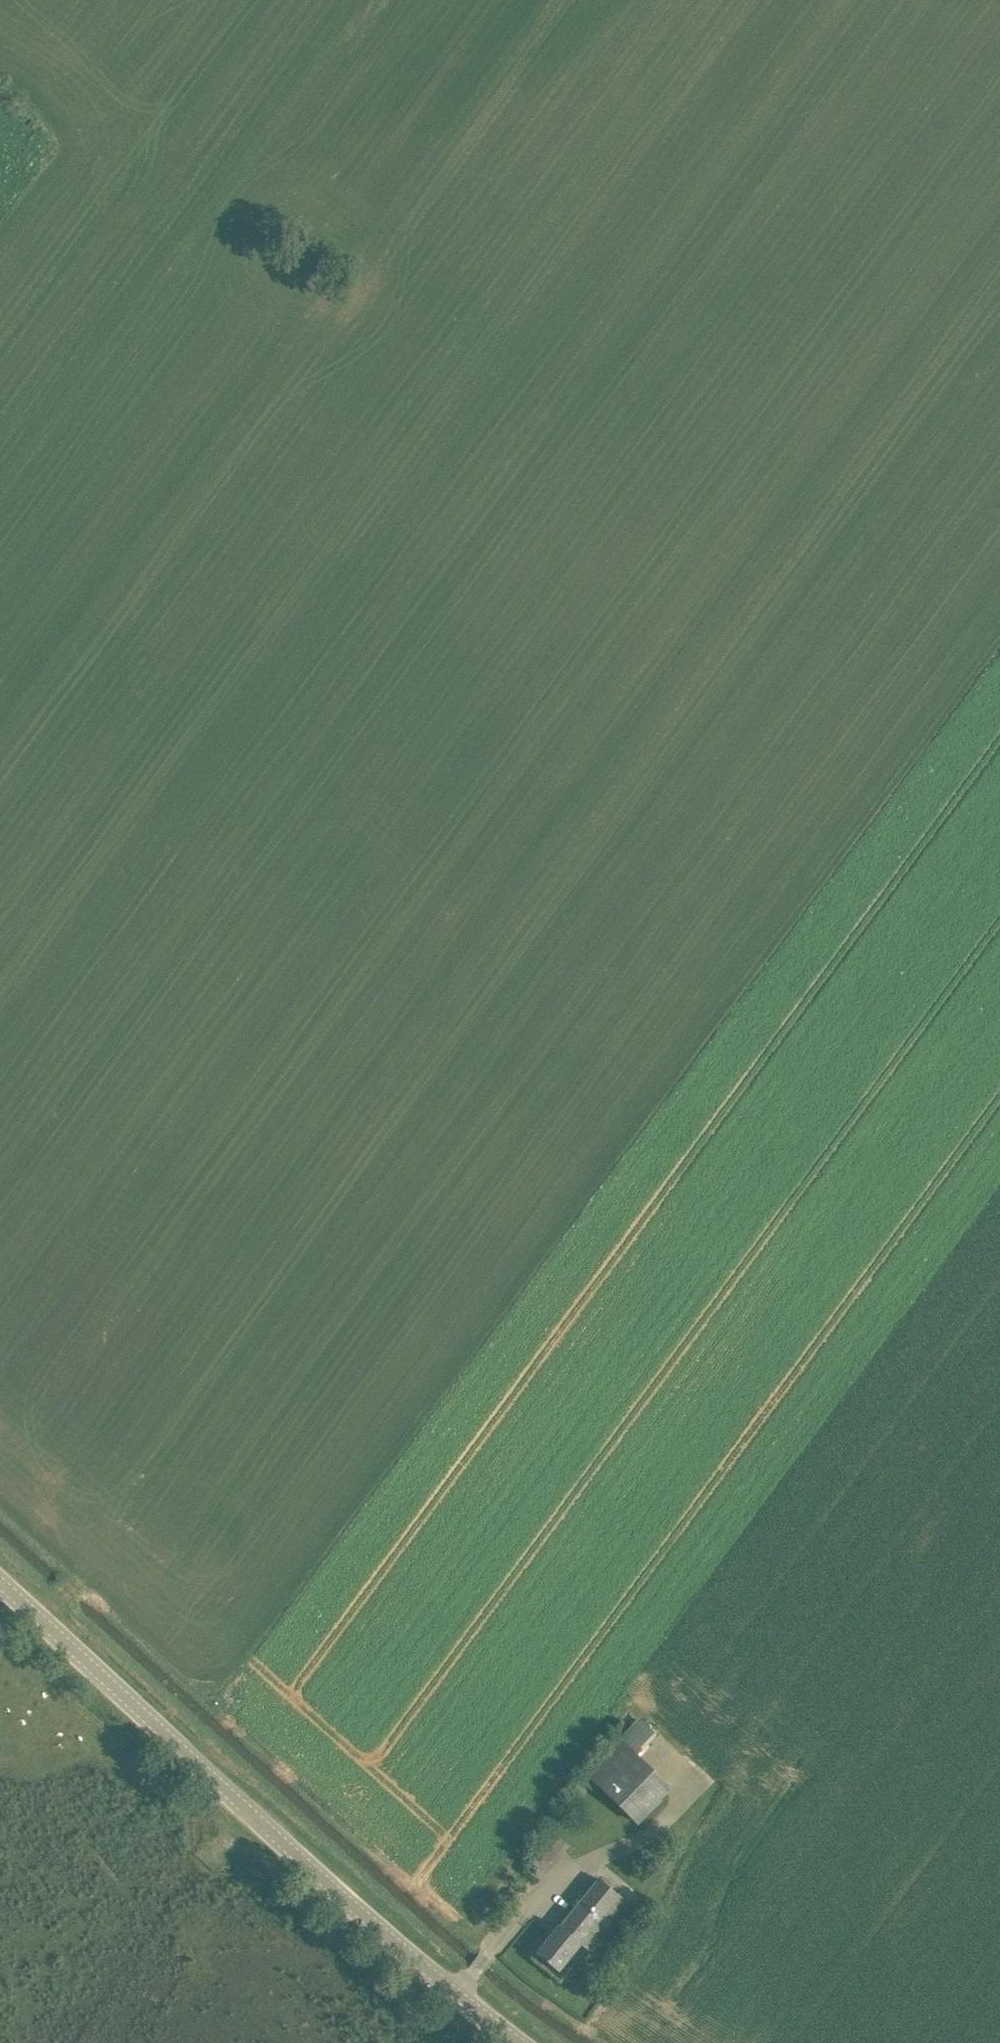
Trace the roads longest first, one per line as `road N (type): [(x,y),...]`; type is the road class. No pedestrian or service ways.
road 1 (tertiary): [(526,2042),(337,1890),(0,1572)]

